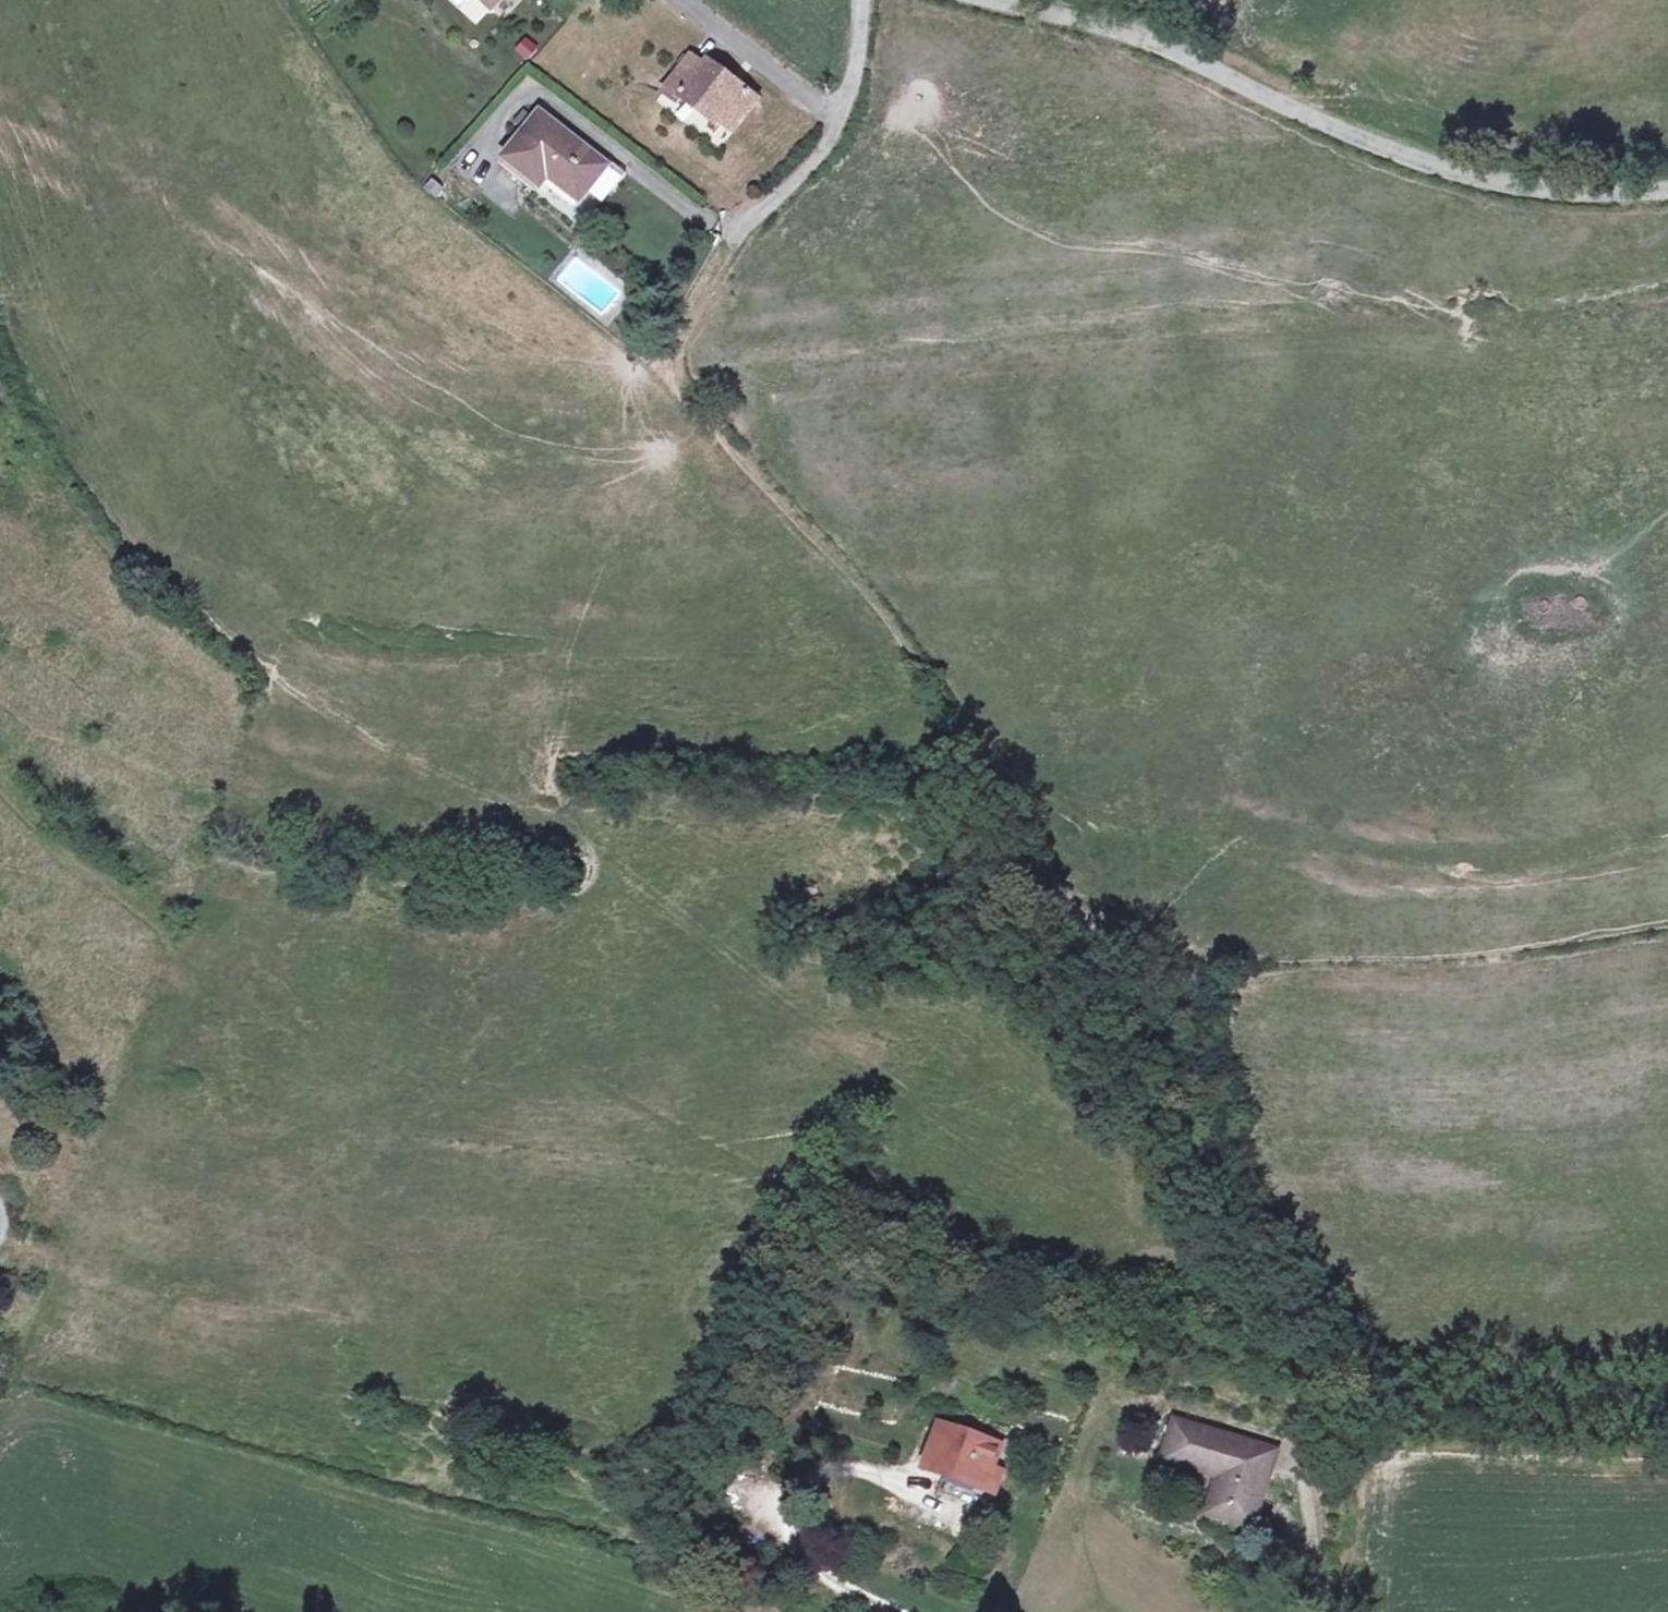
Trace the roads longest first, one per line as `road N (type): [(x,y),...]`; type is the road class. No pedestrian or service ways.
road 1 (unclassified): [(989,0),(1156,41),(1323,126),(1483,181),(1588,196),(1667,189)]
road 2 (residential): [(684,0),(842,122)]
road 3 (residential): [(739,235),(799,181),(842,122)]
road 4 (residential): [(842,122),(860,56),(861,0)]

